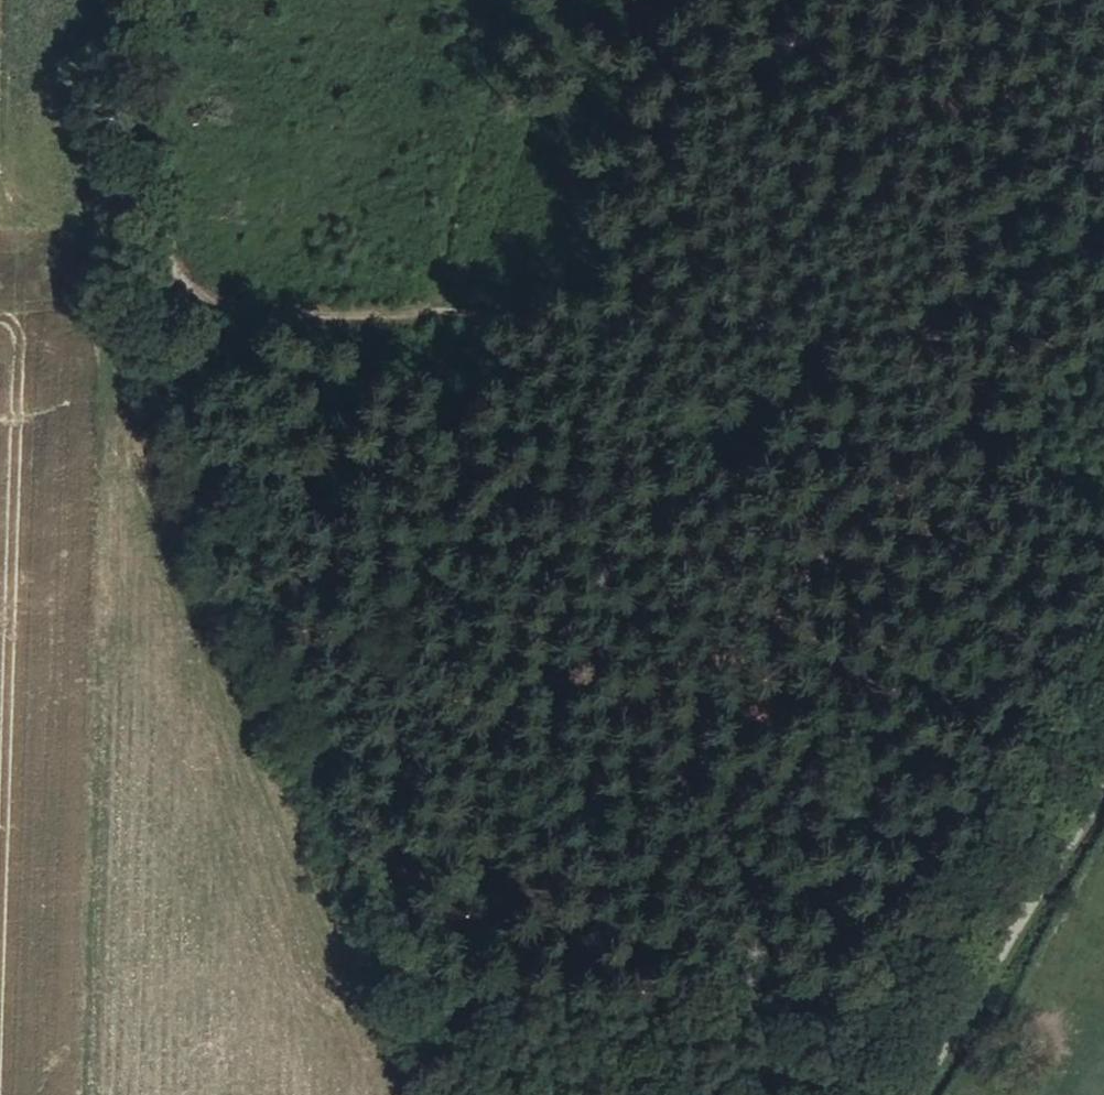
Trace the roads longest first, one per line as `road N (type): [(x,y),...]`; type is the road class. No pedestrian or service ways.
road 1 (unclassified): [(1103,803),(910,1094)]

